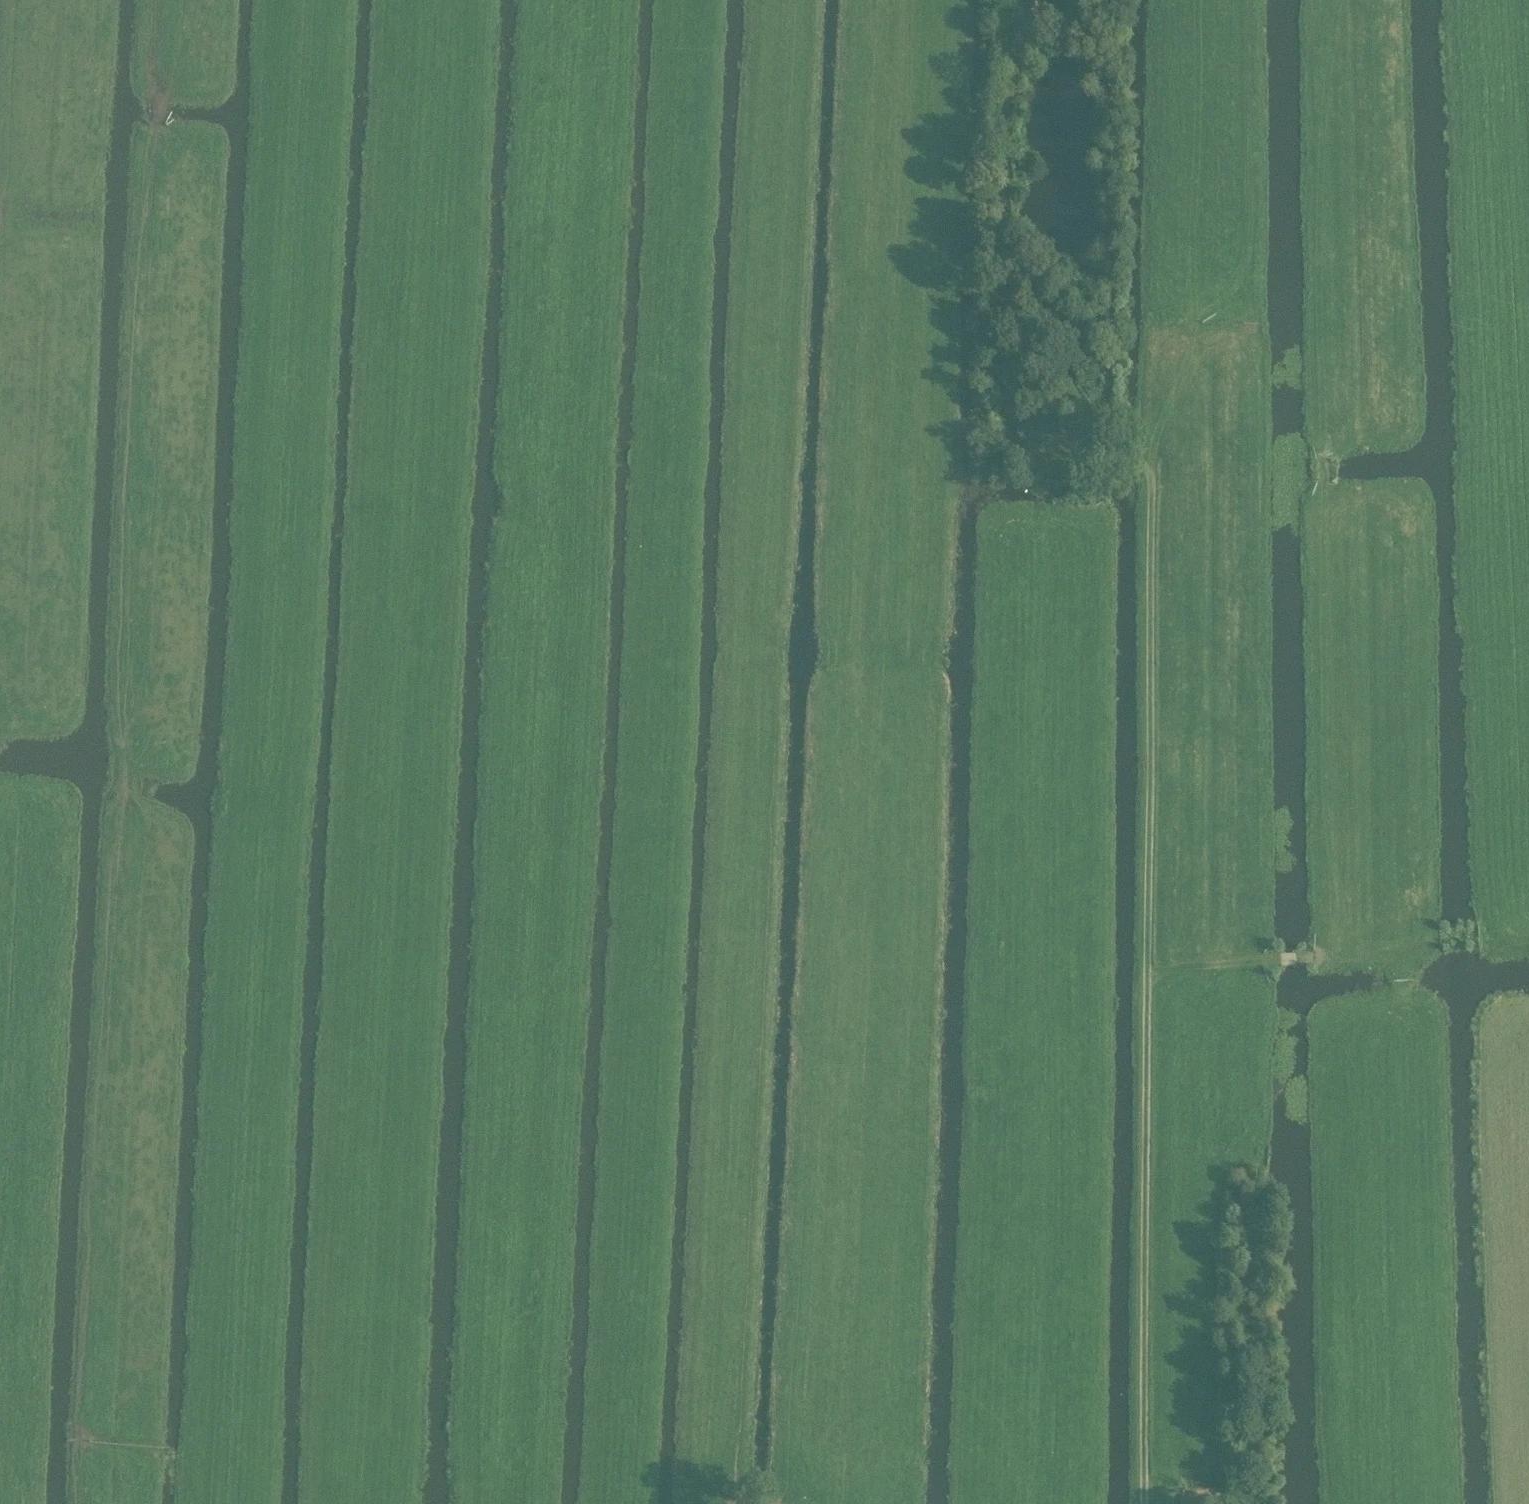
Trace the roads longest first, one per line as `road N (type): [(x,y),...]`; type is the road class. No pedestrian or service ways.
road 1 (track): [(1138,1503),(1143,484)]

